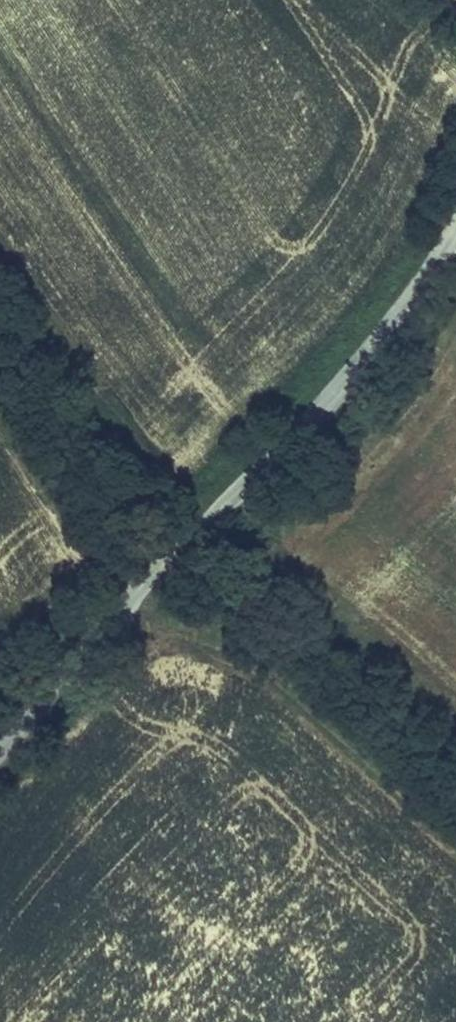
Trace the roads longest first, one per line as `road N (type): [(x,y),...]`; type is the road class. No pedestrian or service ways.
road 1 (unclassified): [(455,231),(348,378),(127,601),(0,746)]
road 2 (track): [(118,611),(240,656),(275,679),(455,836)]
road 3 (track): [(208,516),(103,397),(0,245)]

